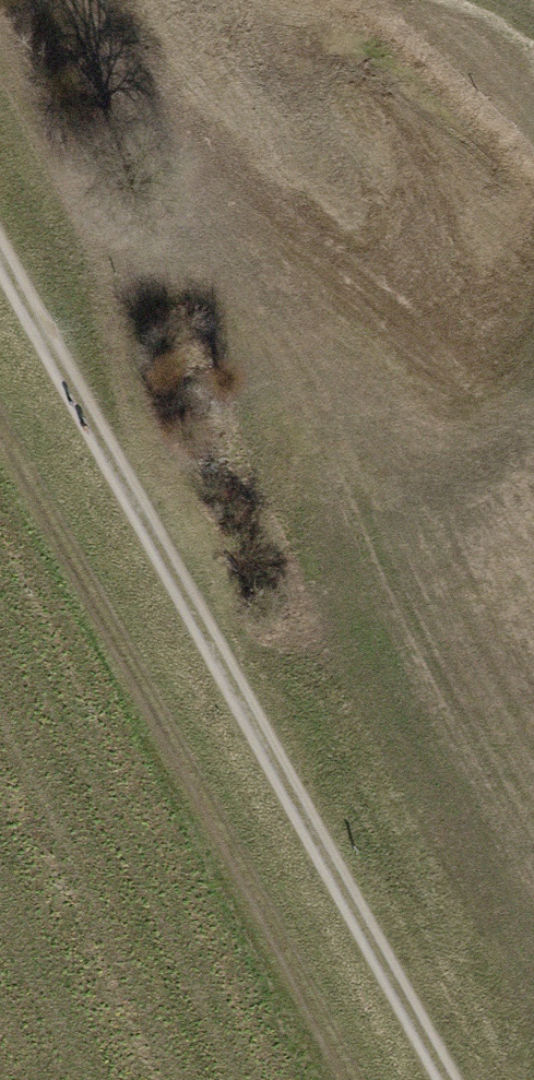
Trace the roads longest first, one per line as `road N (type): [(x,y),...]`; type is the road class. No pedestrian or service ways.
road 1 (track): [(0,268),(437,1079)]
road 2 (track): [(0,423),(359,1079)]

